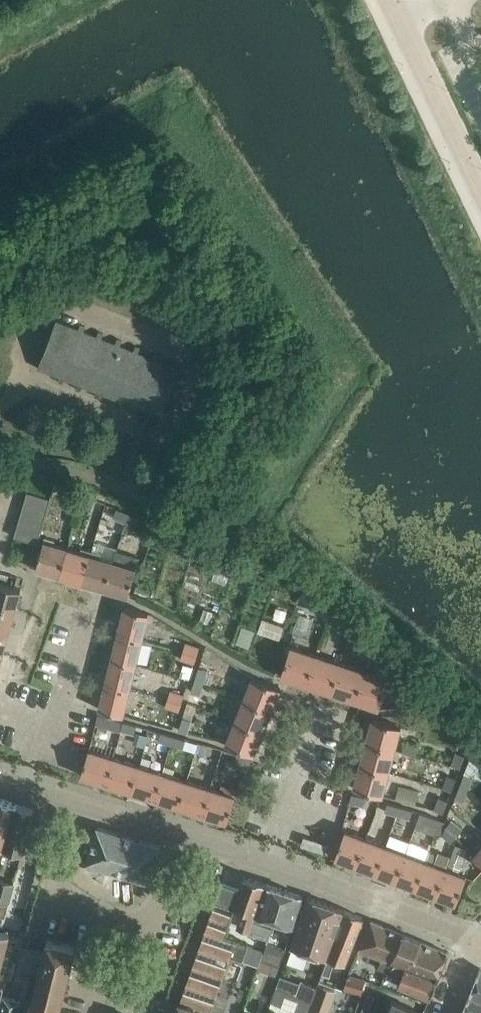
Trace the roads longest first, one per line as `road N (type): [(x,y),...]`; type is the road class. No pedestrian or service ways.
road 1 (unclassified): [(480,729),(260,551),(75,470),(0,468)]
road 2 (residential): [(272,865),(21,786)]
road 3 (residential): [(472,943),(272,865)]
road 4 (unclassified): [(480,186),(391,0)]
road 5 (residential): [(21,786),(31,757),(49,740),(91,616)]
road 6 (residential): [(272,865),(322,708)]

